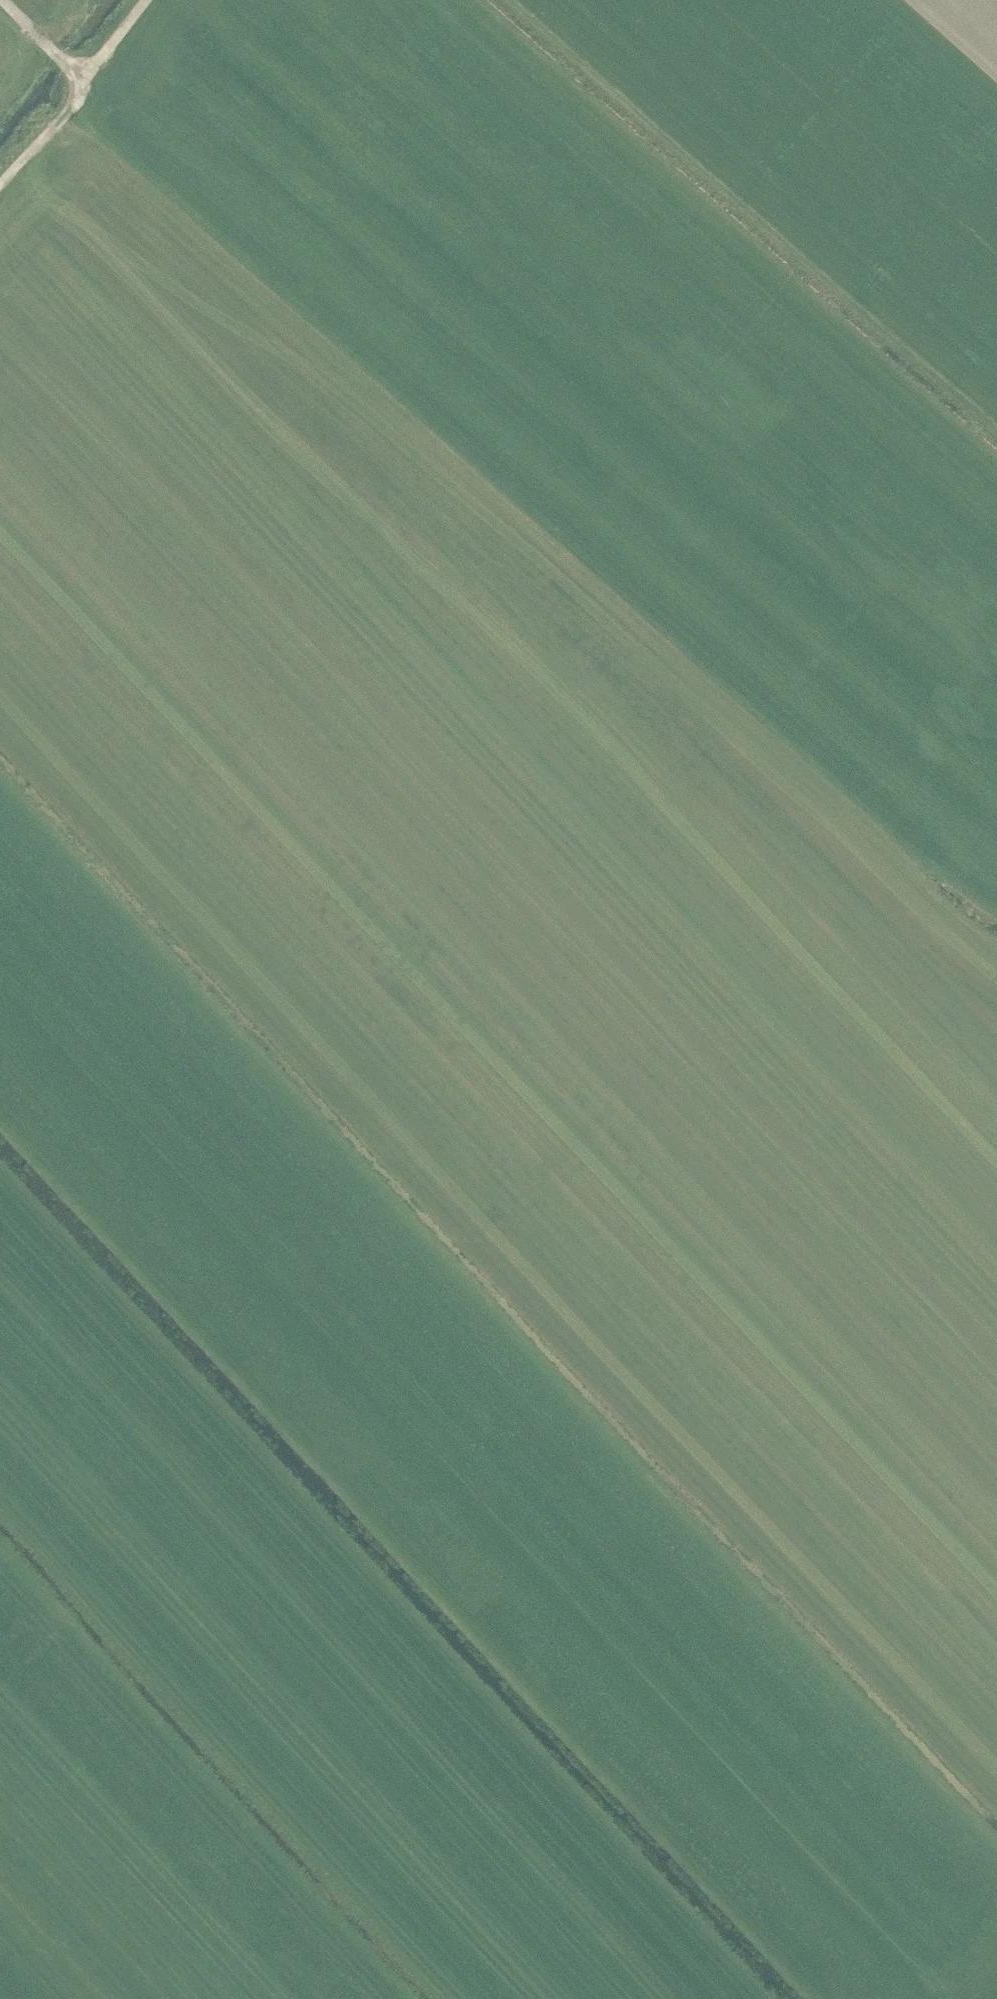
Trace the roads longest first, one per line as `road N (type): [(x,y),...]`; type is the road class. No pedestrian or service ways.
road 1 (track): [(0,7),(77,87),(152,0)]
road 2 (track): [(77,87),(76,109),(0,192)]

